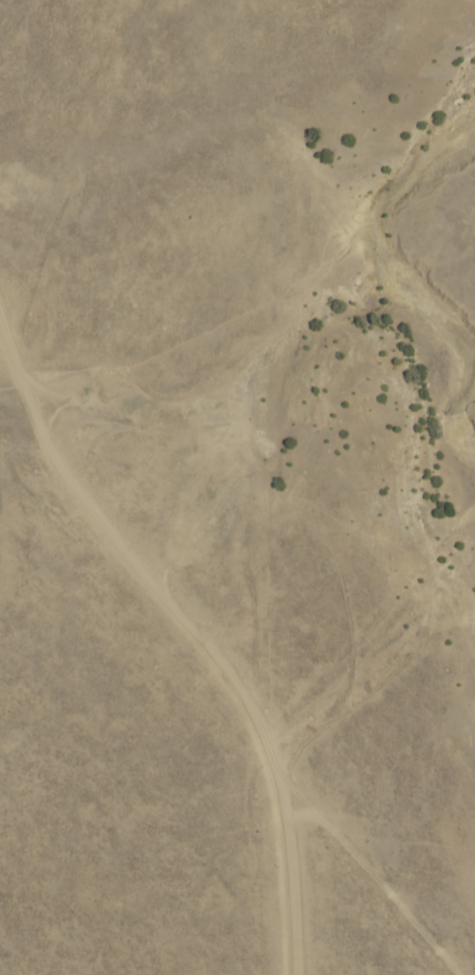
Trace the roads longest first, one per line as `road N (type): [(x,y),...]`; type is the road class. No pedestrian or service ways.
road 1 (residential): [(275,974),(275,781),(362,653),(439,598),(474,591)]
road 2 (residential): [(0,418),(64,543),(243,728),(275,781)]
road 3 (residential): [(0,259),(103,0)]

